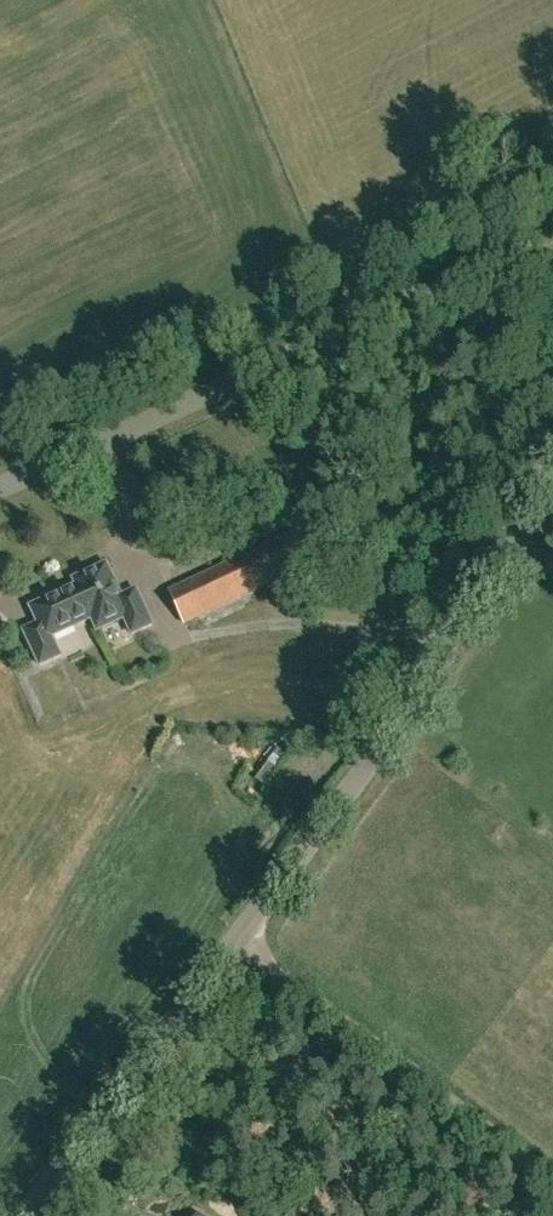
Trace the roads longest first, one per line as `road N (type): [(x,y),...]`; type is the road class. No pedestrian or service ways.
road 1 (unclassified): [(37,1215),(246,942),(552,488)]
road 2 (unclassified): [(0,493),(488,271),(552,258)]
road 3 (track): [(552,1185),(246,942)]

